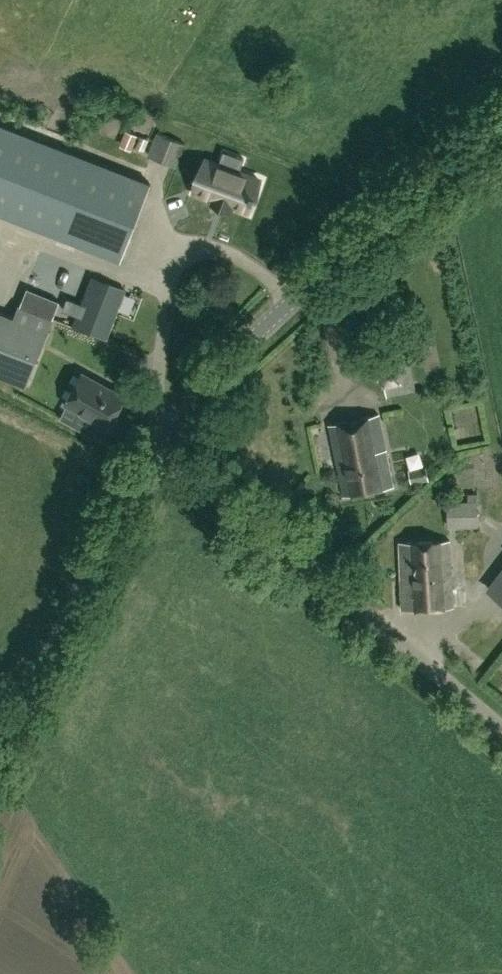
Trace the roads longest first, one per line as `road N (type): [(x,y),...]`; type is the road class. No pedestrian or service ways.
road 1 (unclassified): [(162,450),(258,332),(501,122)]
road 2 (unclassified): [(501,731),(162,450)]
road 3 (unclassified): [(0,757),(162,450)]

